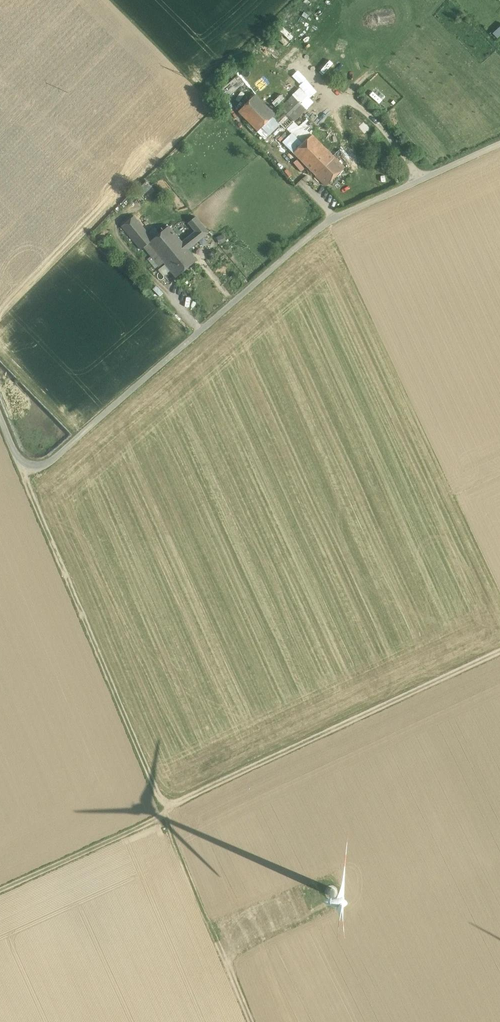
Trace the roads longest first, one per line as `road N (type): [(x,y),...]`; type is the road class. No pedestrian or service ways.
road 1 (track): [(499,653),(172,802),(38,504),(28,460)]
road 2 (unclassified): [(0,407),(19,454),(42,465),(338,216),(499,144)]
road 3 (track): [(172,802),(165,815),(127,835),(0,891)]

